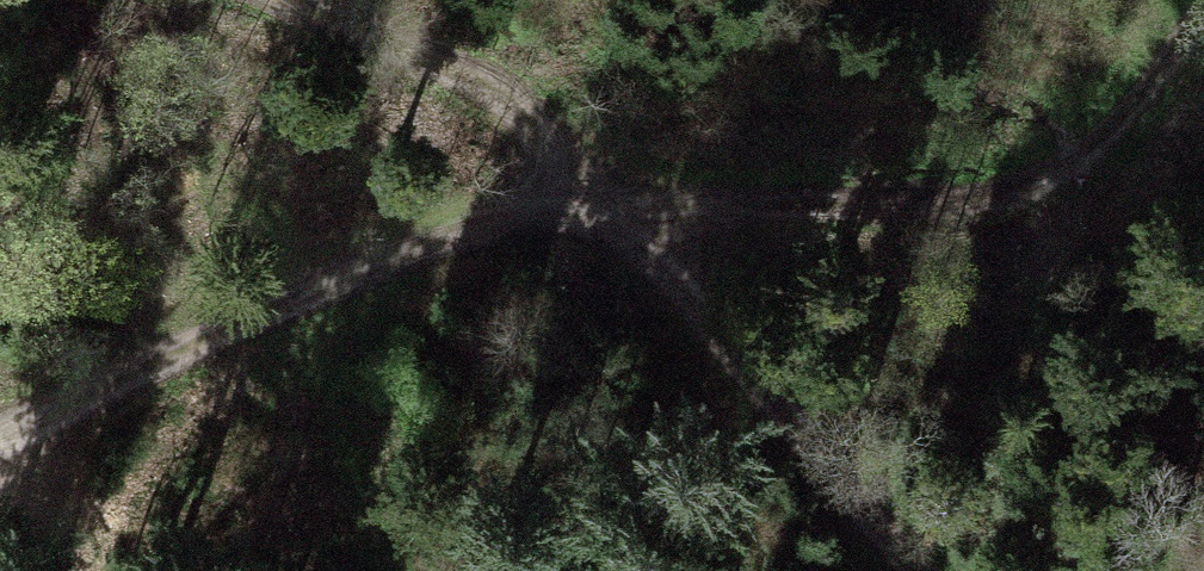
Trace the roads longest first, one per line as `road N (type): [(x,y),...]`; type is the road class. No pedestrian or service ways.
road 1 (track): [(1203,31),(1109,129),(1015,179),(944,201),(868,207),(599,182),(282,295),(0,446)]
road 2 (track): [(926,570),(599,182),(529,114),(418,56),(278,0)]

